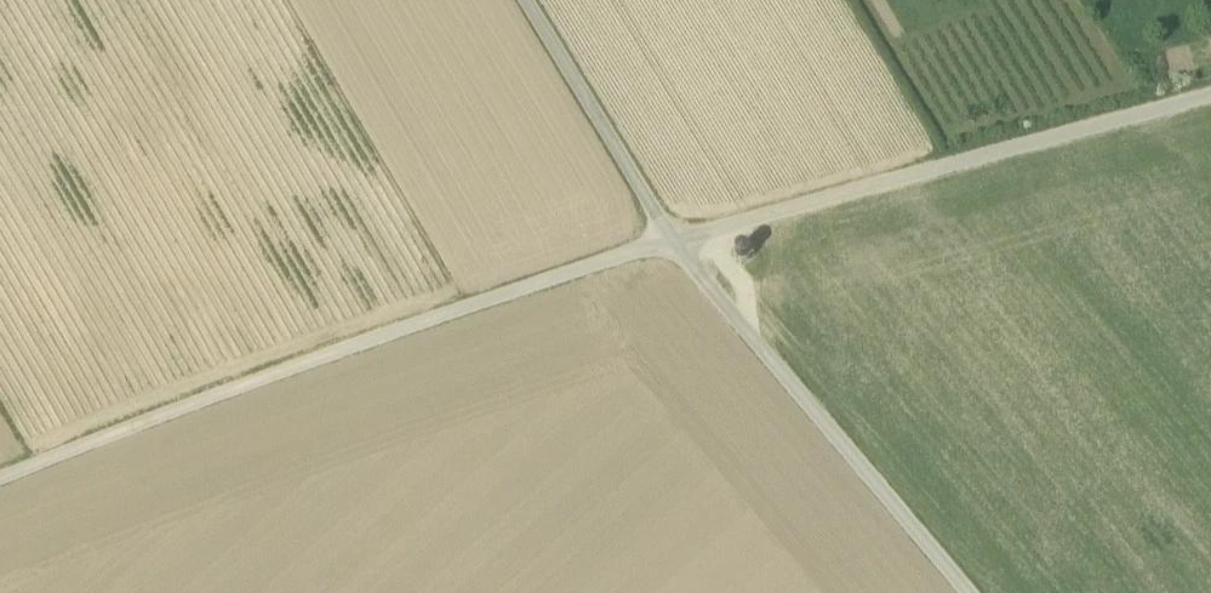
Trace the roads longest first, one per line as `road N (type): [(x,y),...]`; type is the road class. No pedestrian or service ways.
road 1 (track): [(0,481),(321,354),(670,242),(1210,96)]
road 2 (track): [(964,592),(670,242),(523,0)]

